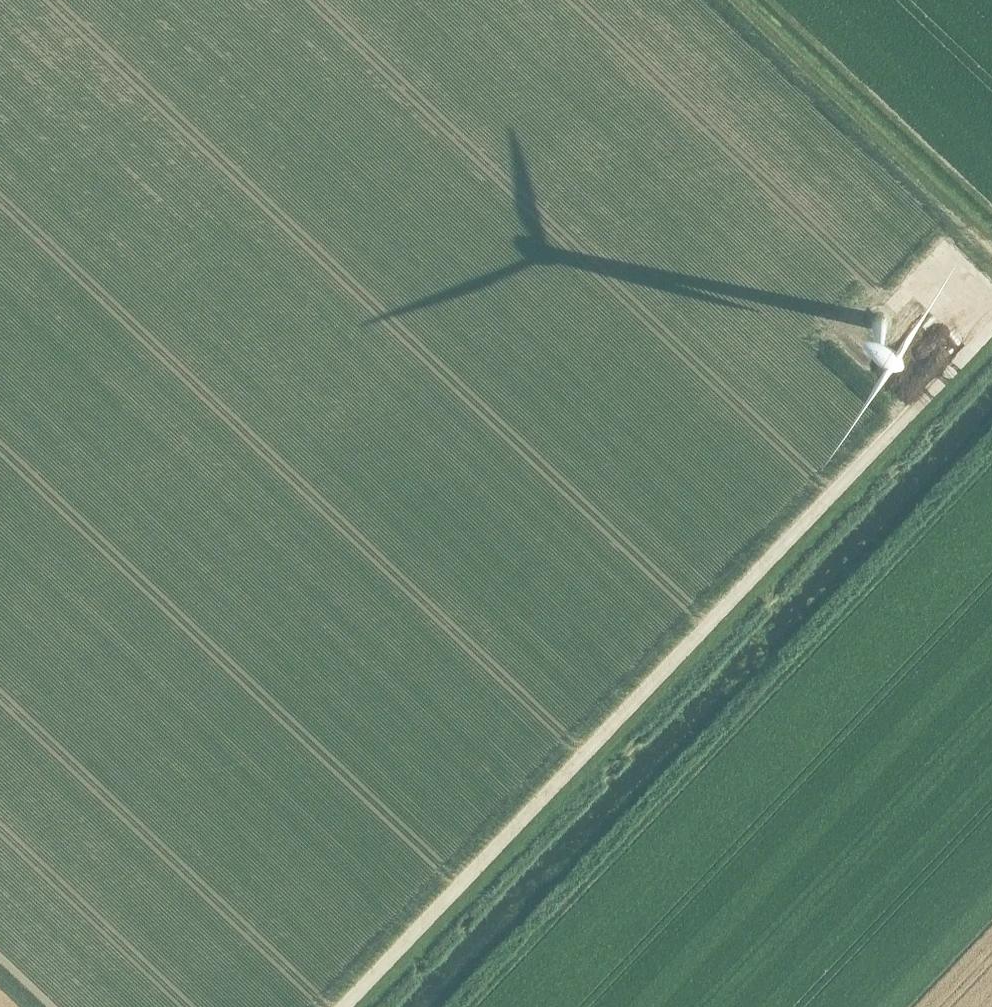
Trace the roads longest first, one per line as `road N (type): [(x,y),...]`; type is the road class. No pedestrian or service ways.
road 1 (track): [(991,325),(345,1006)]

